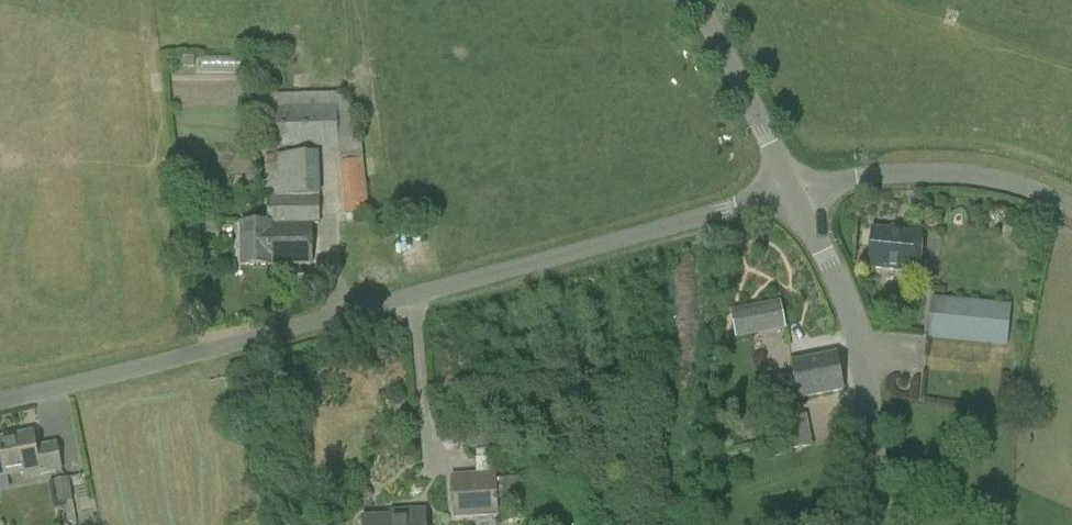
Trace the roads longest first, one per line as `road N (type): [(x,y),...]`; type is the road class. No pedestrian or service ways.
road 1 (unclassified): [(0,400),(82,385),(791,193)]
road 2 (unclassified): [(887,524),(871,396),(846,306),(791,193)]
road 3 (unclassified): [(1071,211),(1000,178),(913,169),(791,193)]
road 4 (unclassified): [(791,193),(696,0)]

